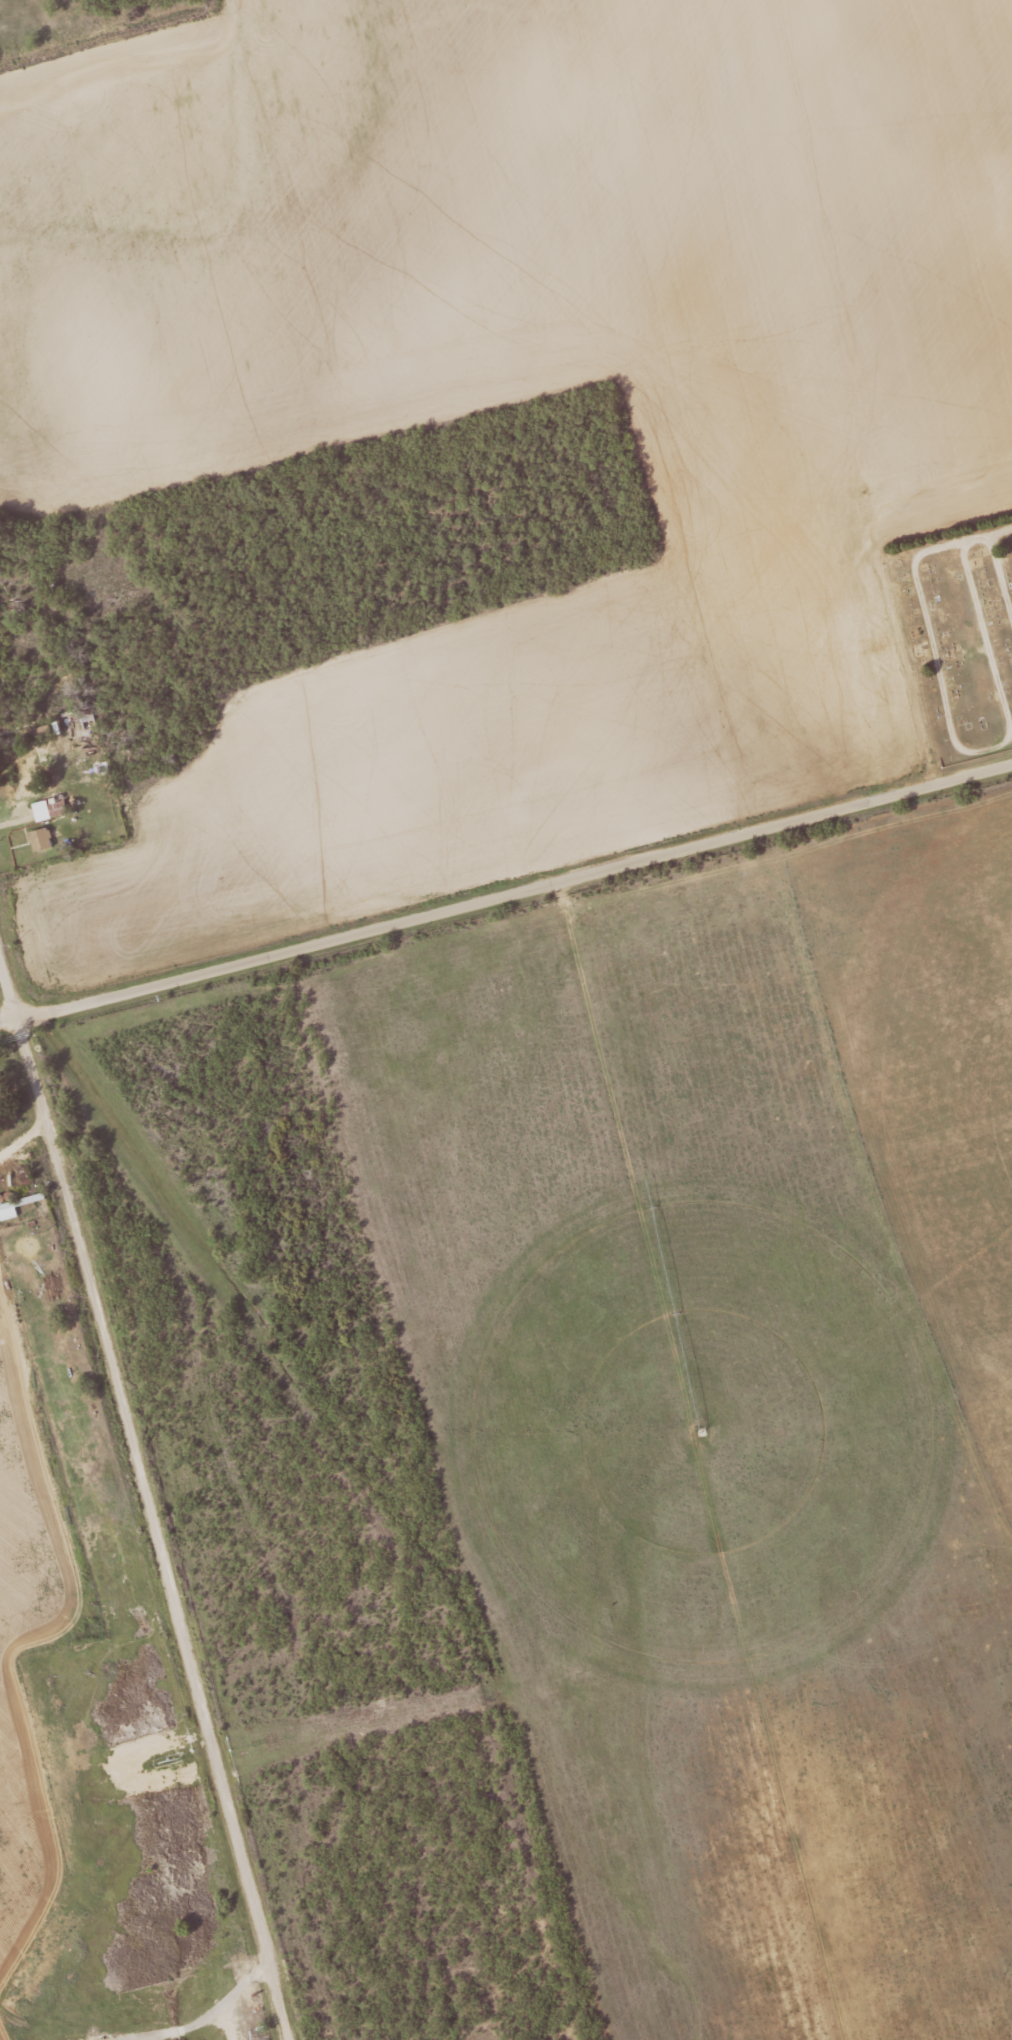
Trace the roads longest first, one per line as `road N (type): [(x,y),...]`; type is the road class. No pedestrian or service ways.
road 1 (track): [(292,2039),(19,1020)]
road 2 (residential): [(19,1020),(1011,762)]

